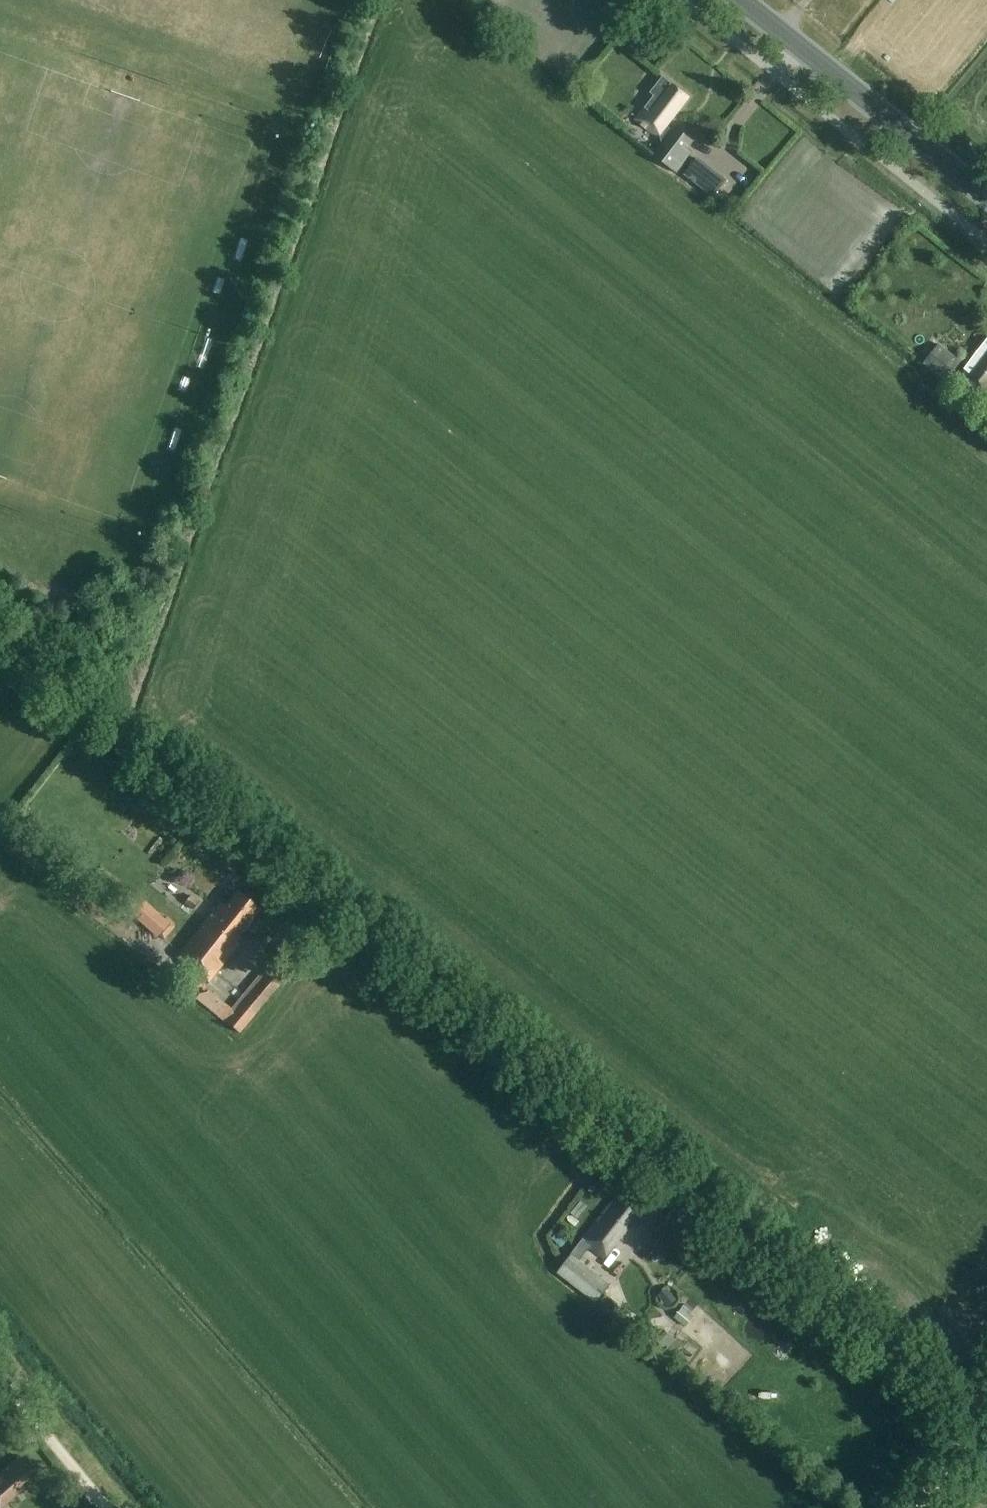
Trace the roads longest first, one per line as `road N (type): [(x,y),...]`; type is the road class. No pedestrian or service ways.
road 1 (unclassified): [(986,1427),(0,638)]
road 2 (primary): [(986,196),(741,0)]
road 3 (track): [(0,1380),(106,1507)]
road 4 (track): [(986,1397),(970,1440),(916,1507)]

